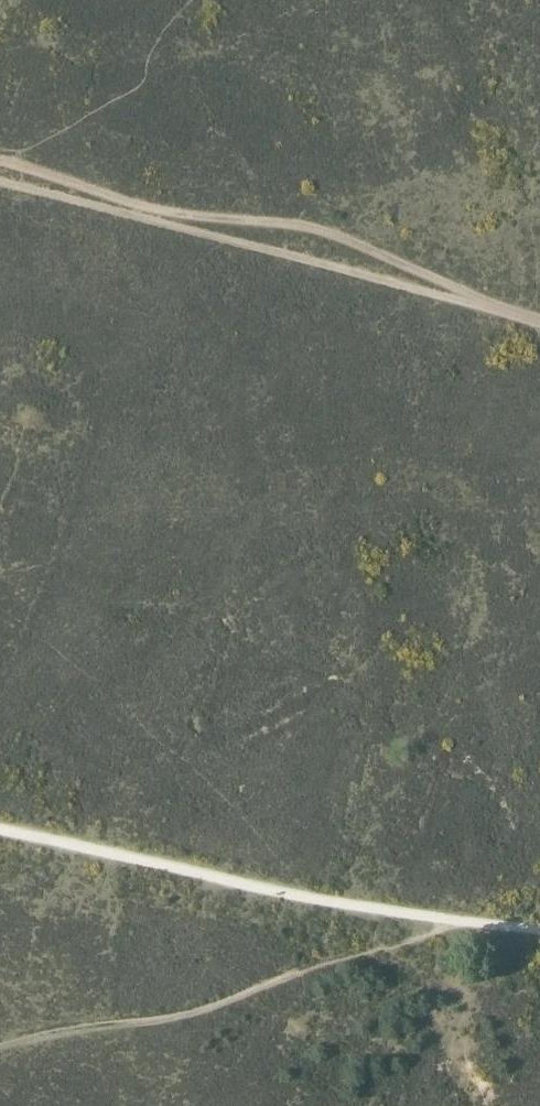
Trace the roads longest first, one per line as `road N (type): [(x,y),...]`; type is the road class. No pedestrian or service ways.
road 1 (track): [(449,924),(415,945),(204,1006),(32,1035),(0,1048)]

